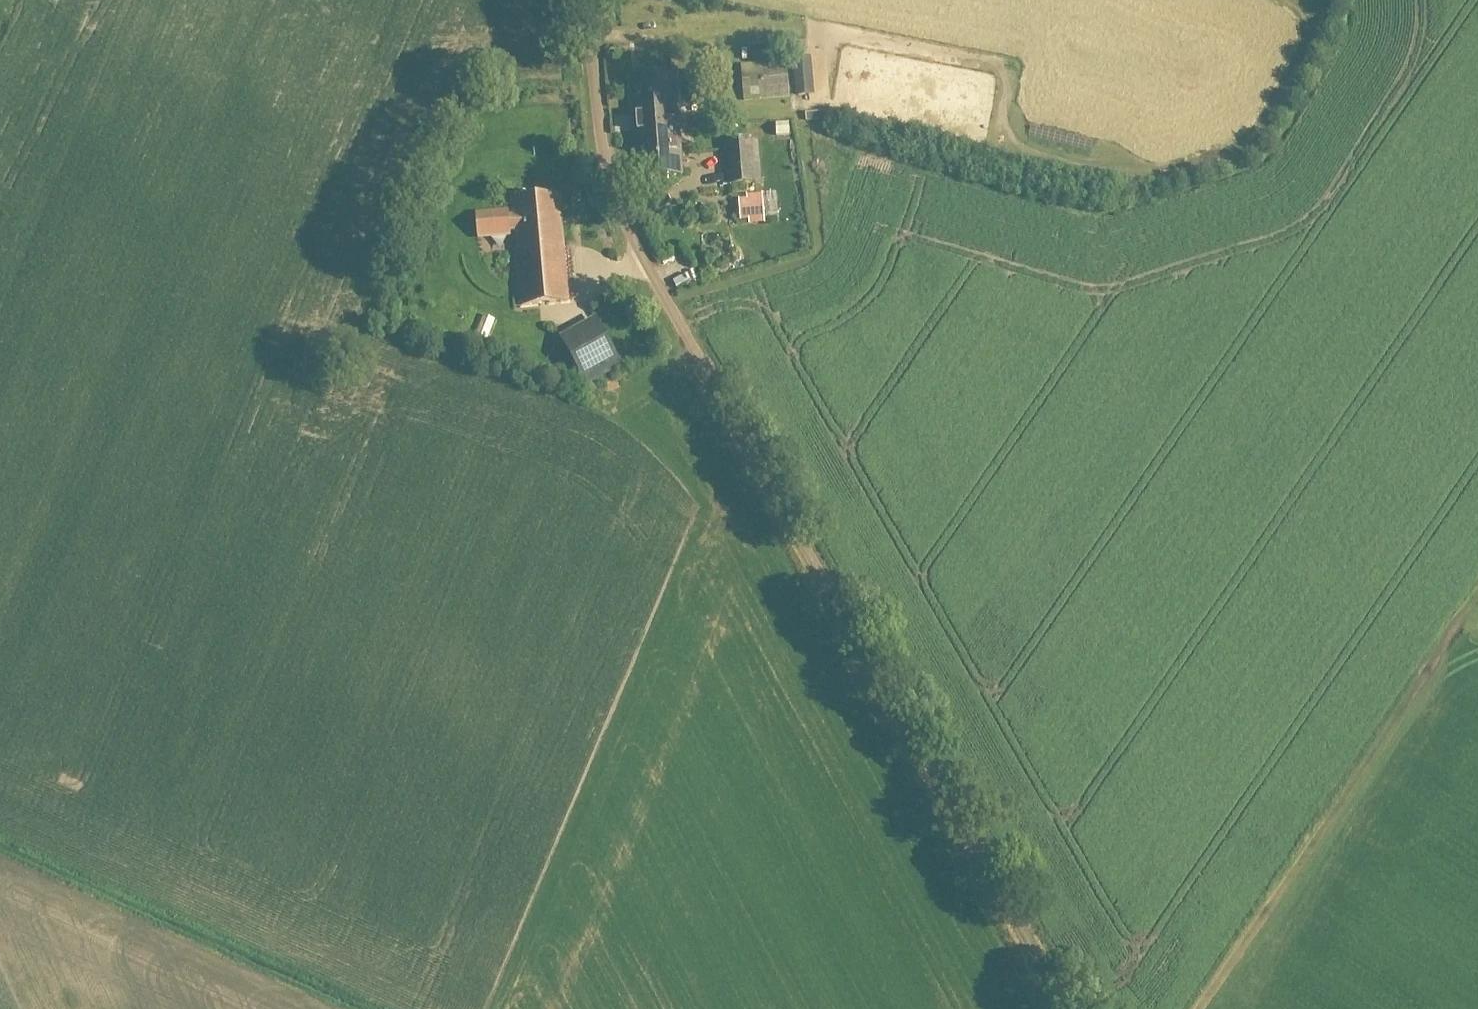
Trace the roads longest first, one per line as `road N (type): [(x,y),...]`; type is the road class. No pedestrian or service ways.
road 1 (unclassified): [(1064,1008),(627,234),(605,179),(584,0)]
road 2 (track): [(1477,598),(1195,1008)]

